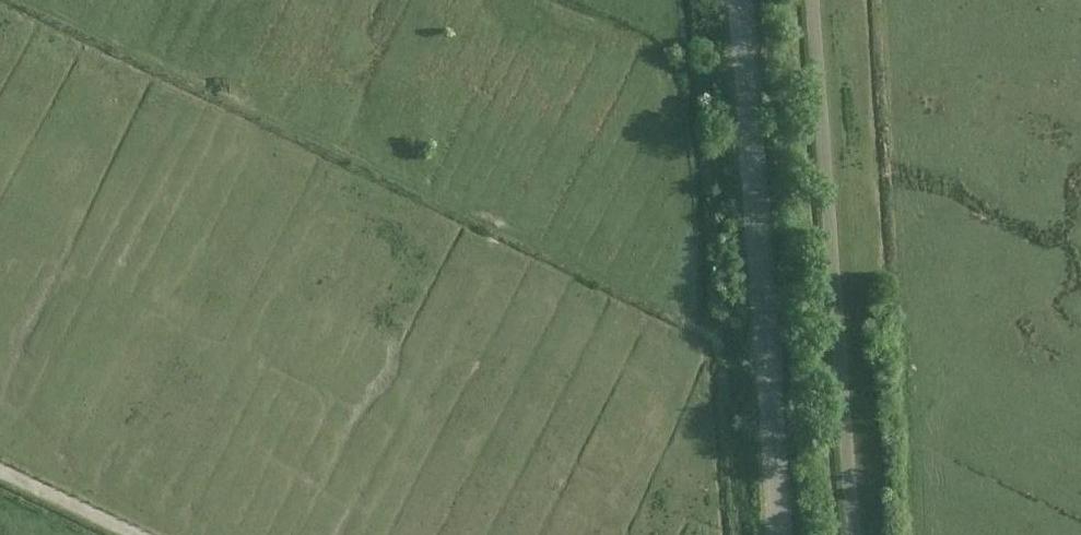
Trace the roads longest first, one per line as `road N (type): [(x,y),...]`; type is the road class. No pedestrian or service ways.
road 1 (unclassified): [(781,534),(740,0)]
road 2 (track): [(0,471),(135,534)]

